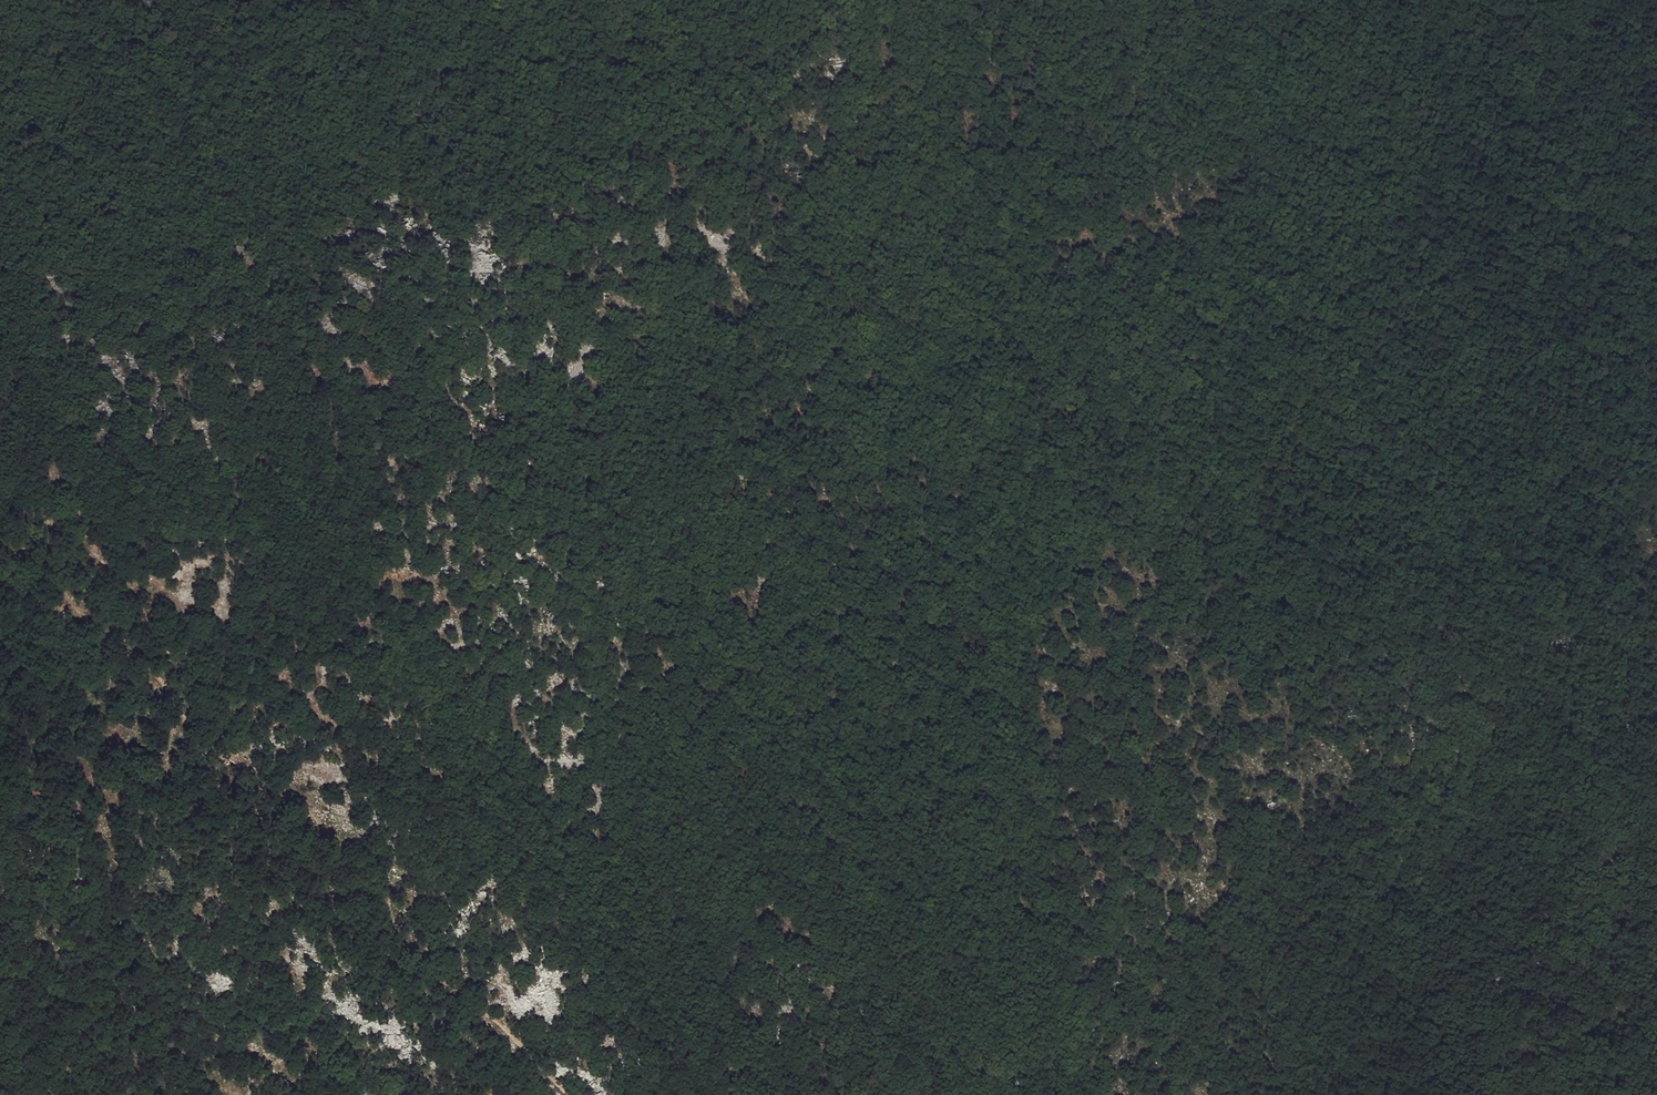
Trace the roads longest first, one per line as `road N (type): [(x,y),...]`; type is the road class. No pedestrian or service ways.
road 1 (track): [(0,538),(56,573),(137,652),(193,735),(331,819),(382,883),(401,924),(428,946),(428,960),(504,1021),(573,1094)]

